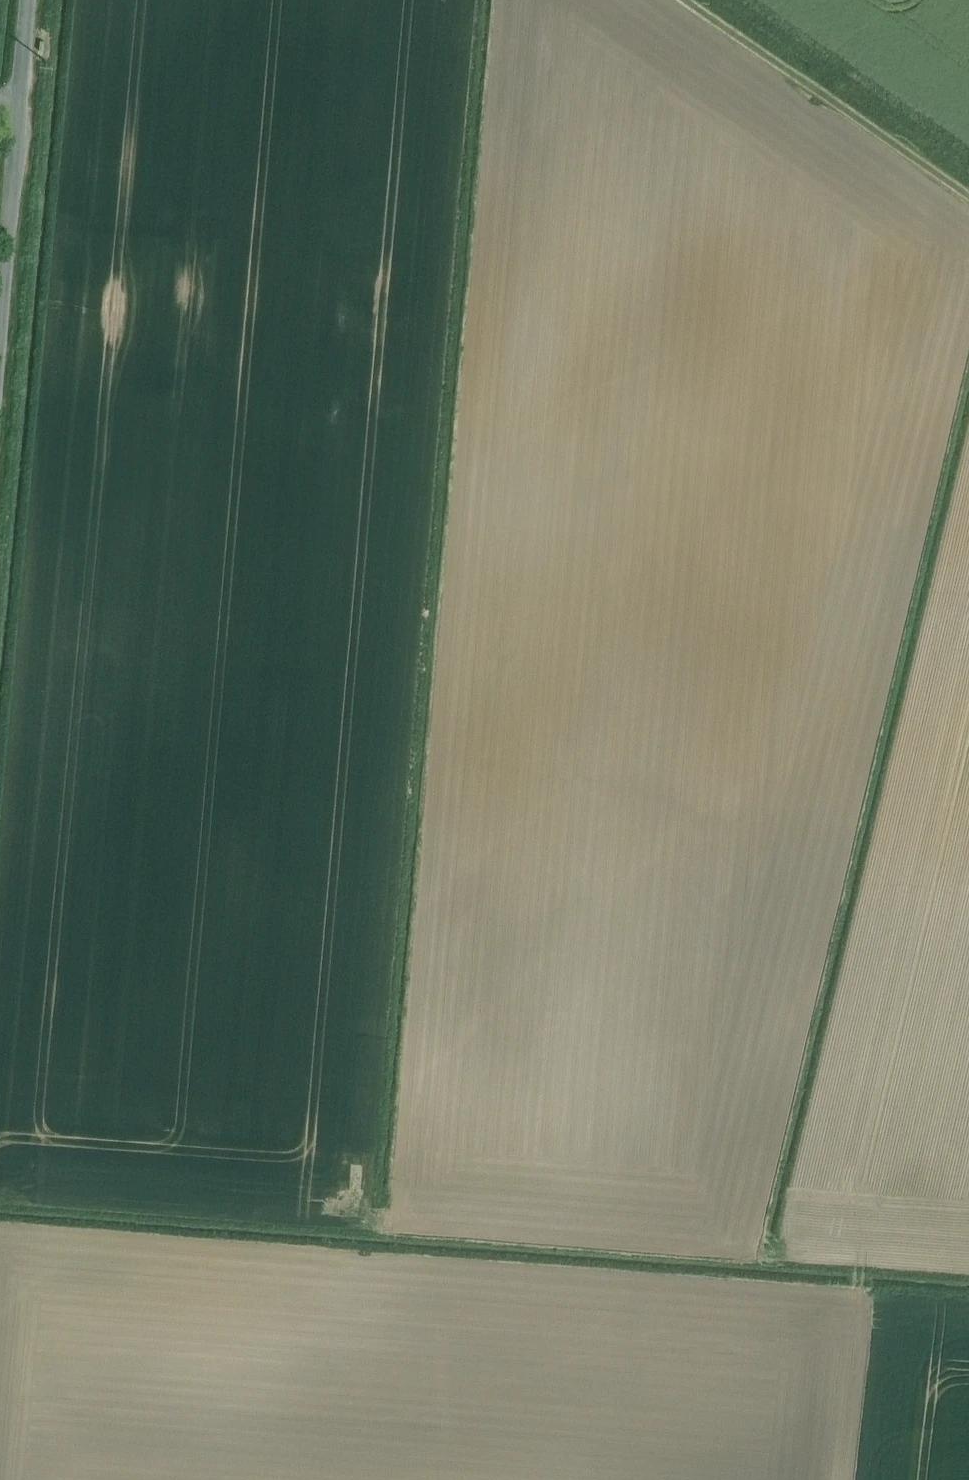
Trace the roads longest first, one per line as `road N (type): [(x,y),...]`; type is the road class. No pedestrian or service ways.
road 1 (track): [(697,0),(968,191)]
road 2 (unclassified): [(20,96),(0,323)]

